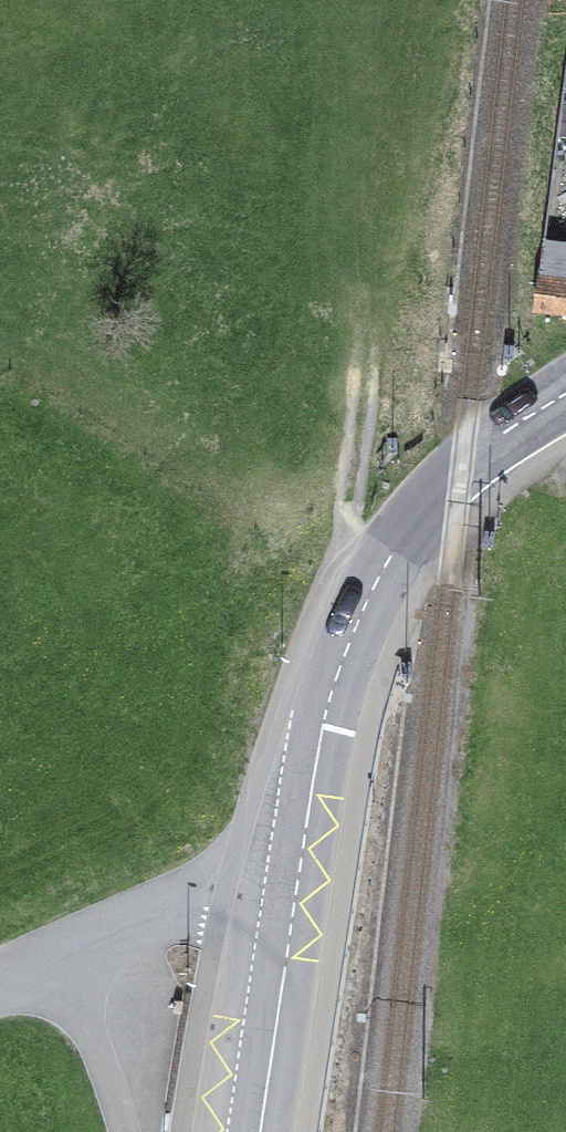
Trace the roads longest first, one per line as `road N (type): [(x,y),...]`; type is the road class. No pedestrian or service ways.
road 1 (secondary): [(295,900),(323,728),(377,577),(463,467),(565,394)]
road 2 (unclassified): [(295,900),(197,899),(0,988)]
road 3 (secondary): [(260,1131),(295,900)]
road 4 (track): [(365,374),(348,534),(377,577)]

